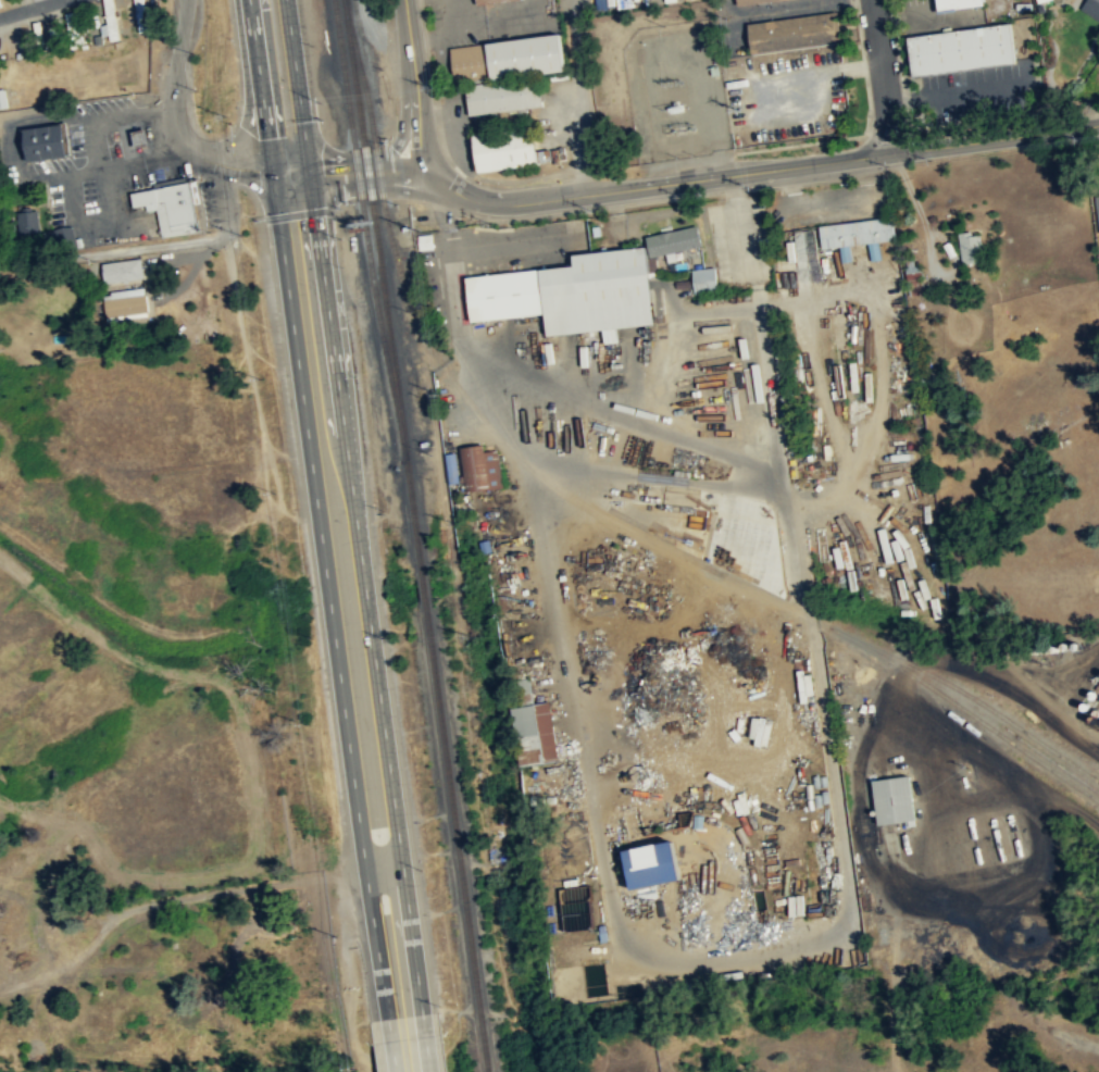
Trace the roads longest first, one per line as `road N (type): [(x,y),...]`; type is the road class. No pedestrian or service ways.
road 1 (primary): [(279,169),(387,1019)]
road 2 (primary): [(422,1012),(312,173)]
road 3 (tertiary): [(422,179),(480,202),(514,204),(1098,123)]
road 4 (track): [(401,865),(134,907),(77,958),(0,988)]
road 5 (tertiary): [(186,0),(173,133),(193,154),(279,169)]
road 6 (tertiary): [(403,0),(422,179)]
road 7 (primary): [(312,173),(289,0)]
road 8 (primary): [(252,0),(279,169)]
road 9 (residential): [(872,0),(892,153)]
road 10 (tertiary): [(411,55),(402,132),(379,174)]

